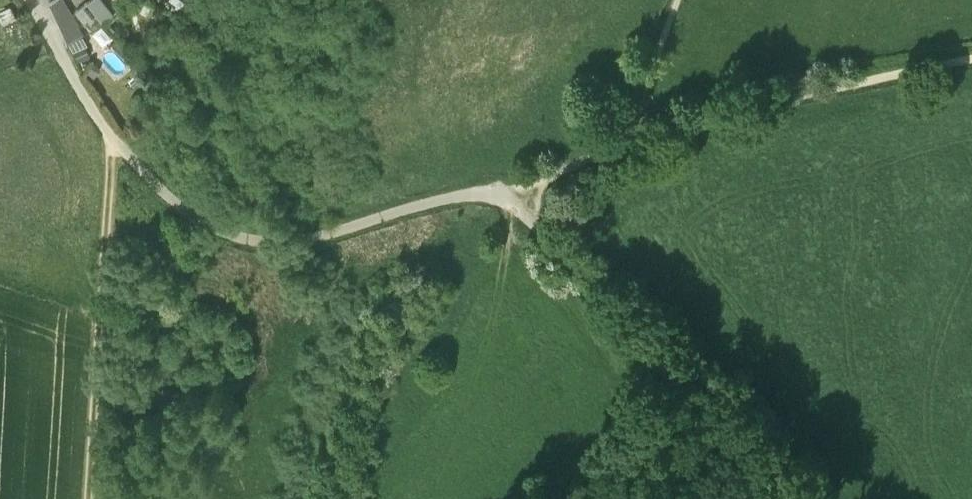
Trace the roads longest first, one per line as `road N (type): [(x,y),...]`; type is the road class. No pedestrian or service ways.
road 1 (track): [(114,144),(194,218),(274,242),(515,195)]
road 2 (track): [(515,195),(569,270),(749,451),(786,498)]
road 3 (track): [(629,138),(971,64)]
road 4 (track): [(35,0),(114,144)]
road 5 (track): [(515,195),(629,138)]

